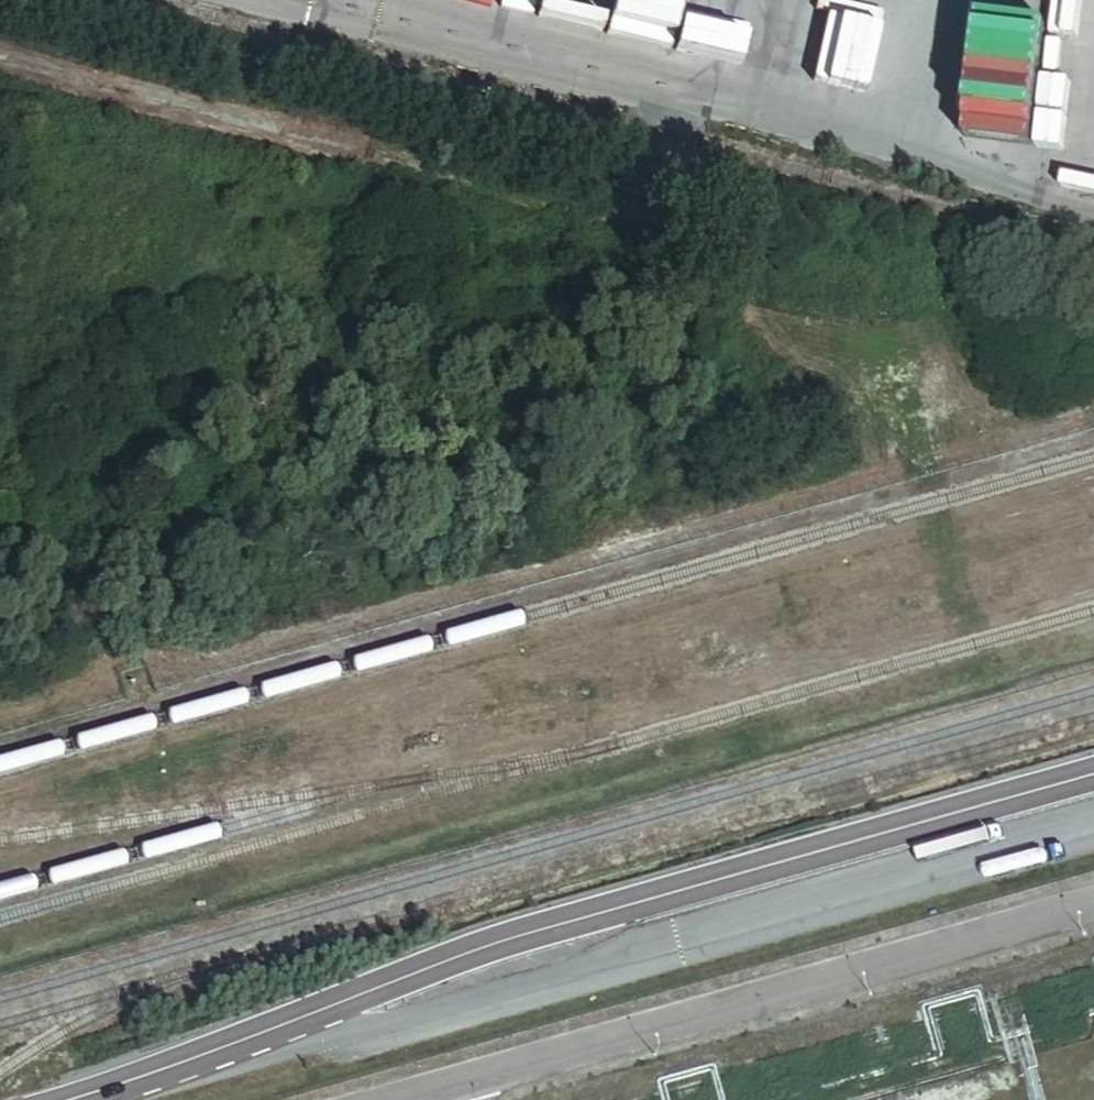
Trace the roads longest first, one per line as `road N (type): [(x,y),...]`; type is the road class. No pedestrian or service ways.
road 1 (tertiary): [(74,1099),(195,1065),(496,942),(1093,772)]

